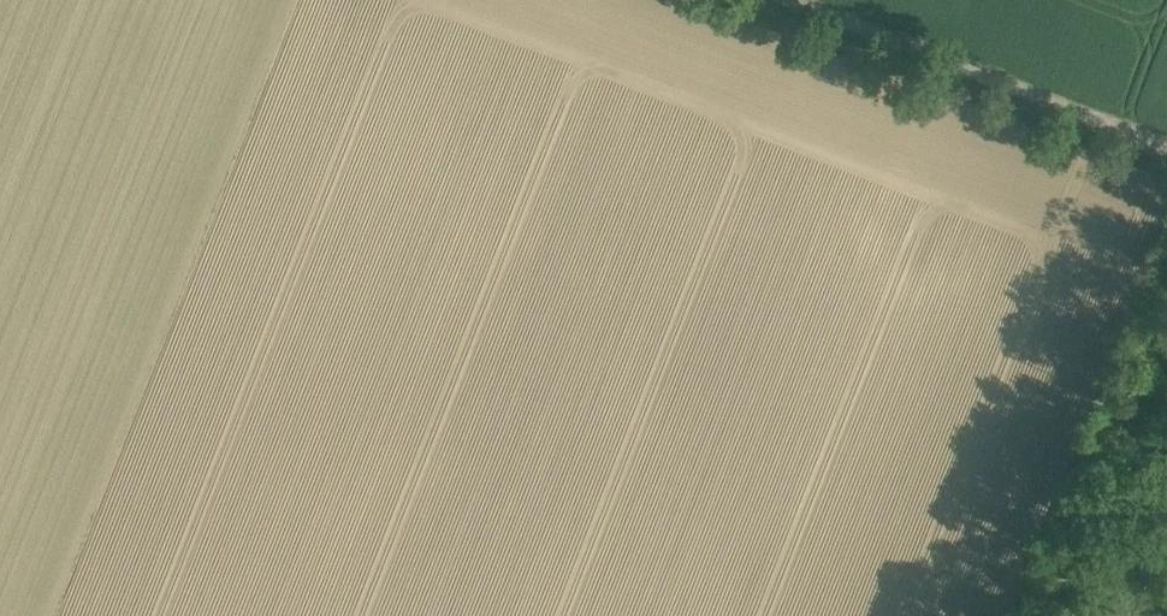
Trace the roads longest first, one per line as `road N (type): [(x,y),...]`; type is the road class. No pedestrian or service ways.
road 1 (track): [(782,0),(1166,151)]

